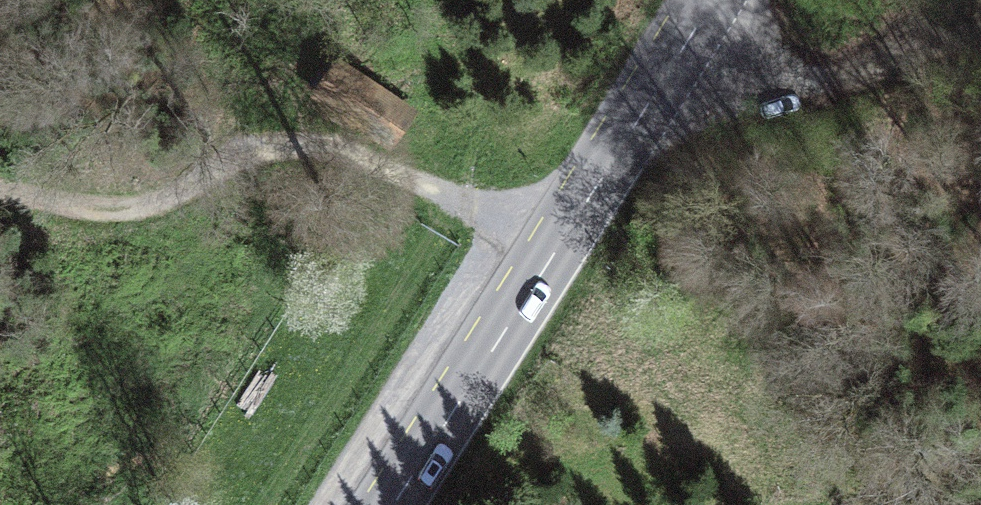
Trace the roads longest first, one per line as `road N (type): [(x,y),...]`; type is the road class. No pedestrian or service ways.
road 1 (tertiary): [(710,0),(392,504)]
road 2 (track): [(0,196),(127,210),(157,203),(236,158),(312,147),(561,242)]
road 3 (track): [(681,48),(762,80),(801,80),(895,62),(980,33)]

